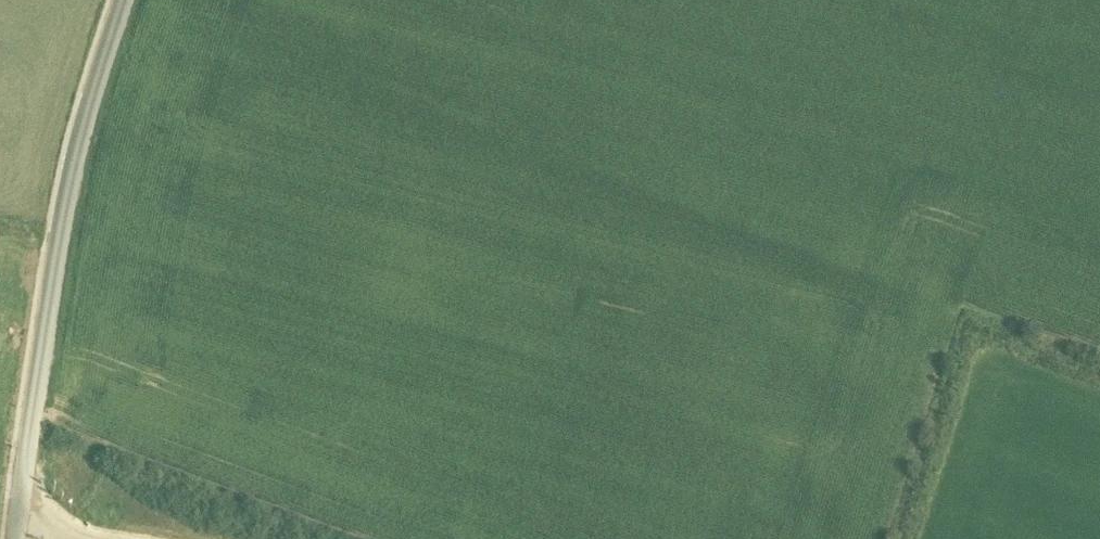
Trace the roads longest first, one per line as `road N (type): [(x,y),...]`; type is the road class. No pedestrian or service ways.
road 1 (unclassified): [(18,532),(71,188),(124,0)]

